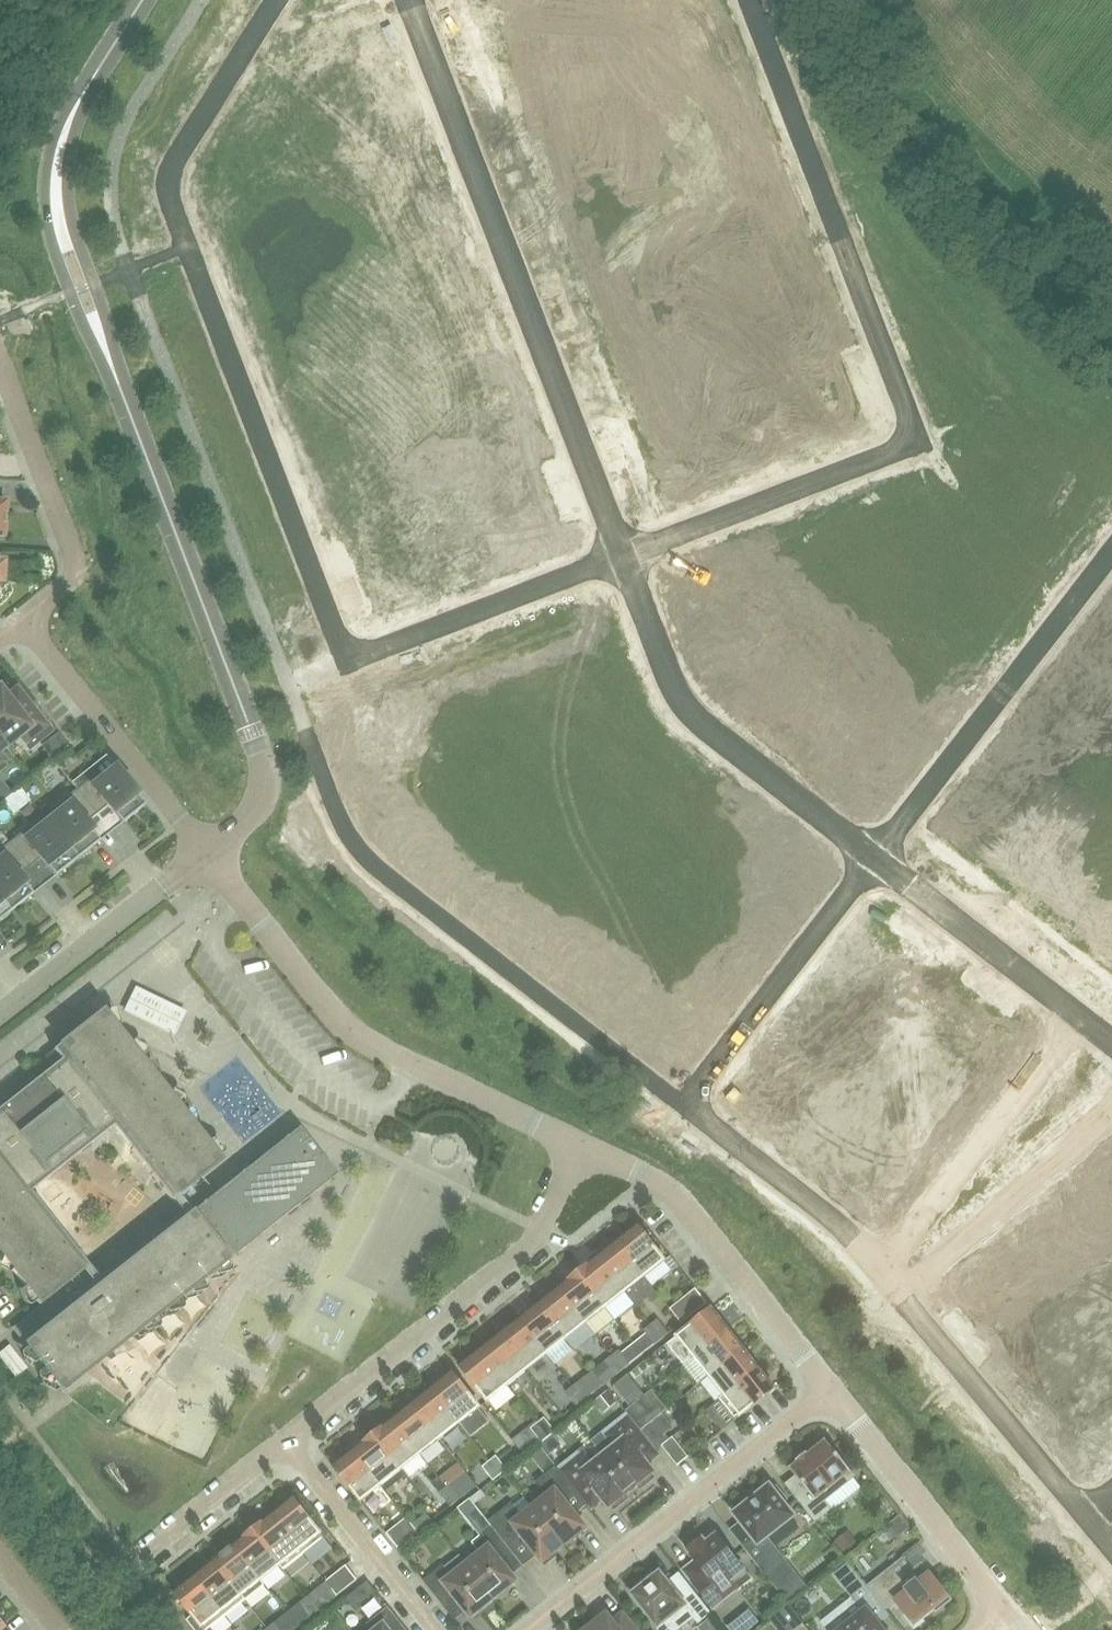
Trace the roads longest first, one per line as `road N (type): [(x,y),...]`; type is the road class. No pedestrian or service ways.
road 1 (residential): [(279,0),(180,163),(175,197),(345,661),(617,557)]
road 2 (tertiary): [(207,854),(247,818),(265,771),(81,288),(57,196),(75,106),(142,0)]
road 3 (residential): [(617,557),(911,442),(744,0)]
road 4 (residential): [(408,0),(617,557)]
road 5 (residential): [(873,861),(686,1109),(832,1220),(878,1274)]
road 6 (residential): [(579,1146),(357,1039),(329,1014),(207,854)]
road 7 (residential): [(579,1146),(521,1253),(285,1441)]
road 8 (residential): [(617,557),(677,700),(873,861)]
road 9 (residential): [(524,1629),(830,1388)]
road 10 (residential): [(1111,554),(873,861)]
road 11 (residential): [(830,1388),(679,1195),(579,1146)]
road 12 (residential): [(1077,1019),(878,1274)]
road 13 (residential): [(22,621),(80,573),(0,361)]
road 14 (residential): [(207,854),(22,621)]
road 15 (residential): [(895,1294),(1081,1512)]
road 16 (residential): [(1111,1114),(895,1294)]
road 17 (residential): [(1005,1607),(830,1388)]
road 18 (tertiary): [(0,1017),(207,854)]
road 19 (residential): [(873,861),(1077,1019)]
road 20 (residential): [(285,1441),(435,1629)]
road 21 (residential): [(285,1441),(134,1559)]

